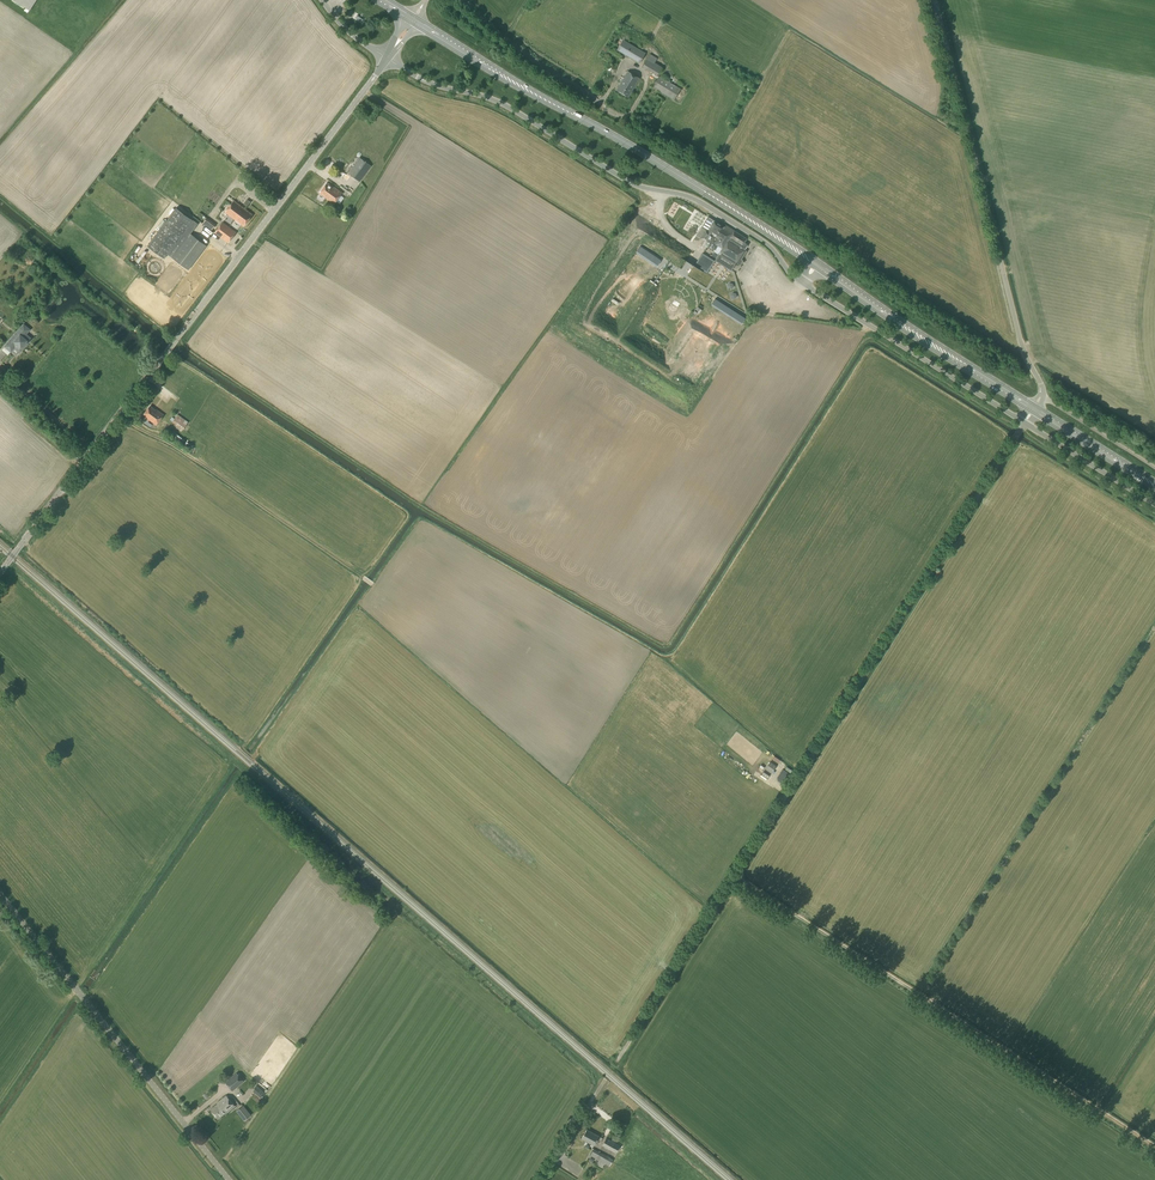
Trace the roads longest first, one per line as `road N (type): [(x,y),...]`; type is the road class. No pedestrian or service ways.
road 1 (unclassified): [(620,1059),(1025,423)]
road 2 (unclassified): [(0,573),(387,57)]
road 3 (track): [(734,880),(1154,1148)]
road 4 (unclassified): [(805,285),(763,241),(688,196),(635,186),(506,105),(428,82),(387,57)]
road 5 (primary): [(818,266),(413,20)]
road 6 (unclassified): [(1041,396),(933,0)]
road 7 (unclassified): [(228,1179),(0,893)]
road 8 (unclassified): [(1025,423),(805,285)]
road 9 (primary): [(1035,407),(818,266)]
road 10 (unclassified): [(1154,504),(1025,423)]
road 11 (primary): [(1154,484),(1035,407)]
road 12 (unclassified): [(1154,468),(1041,396)]

